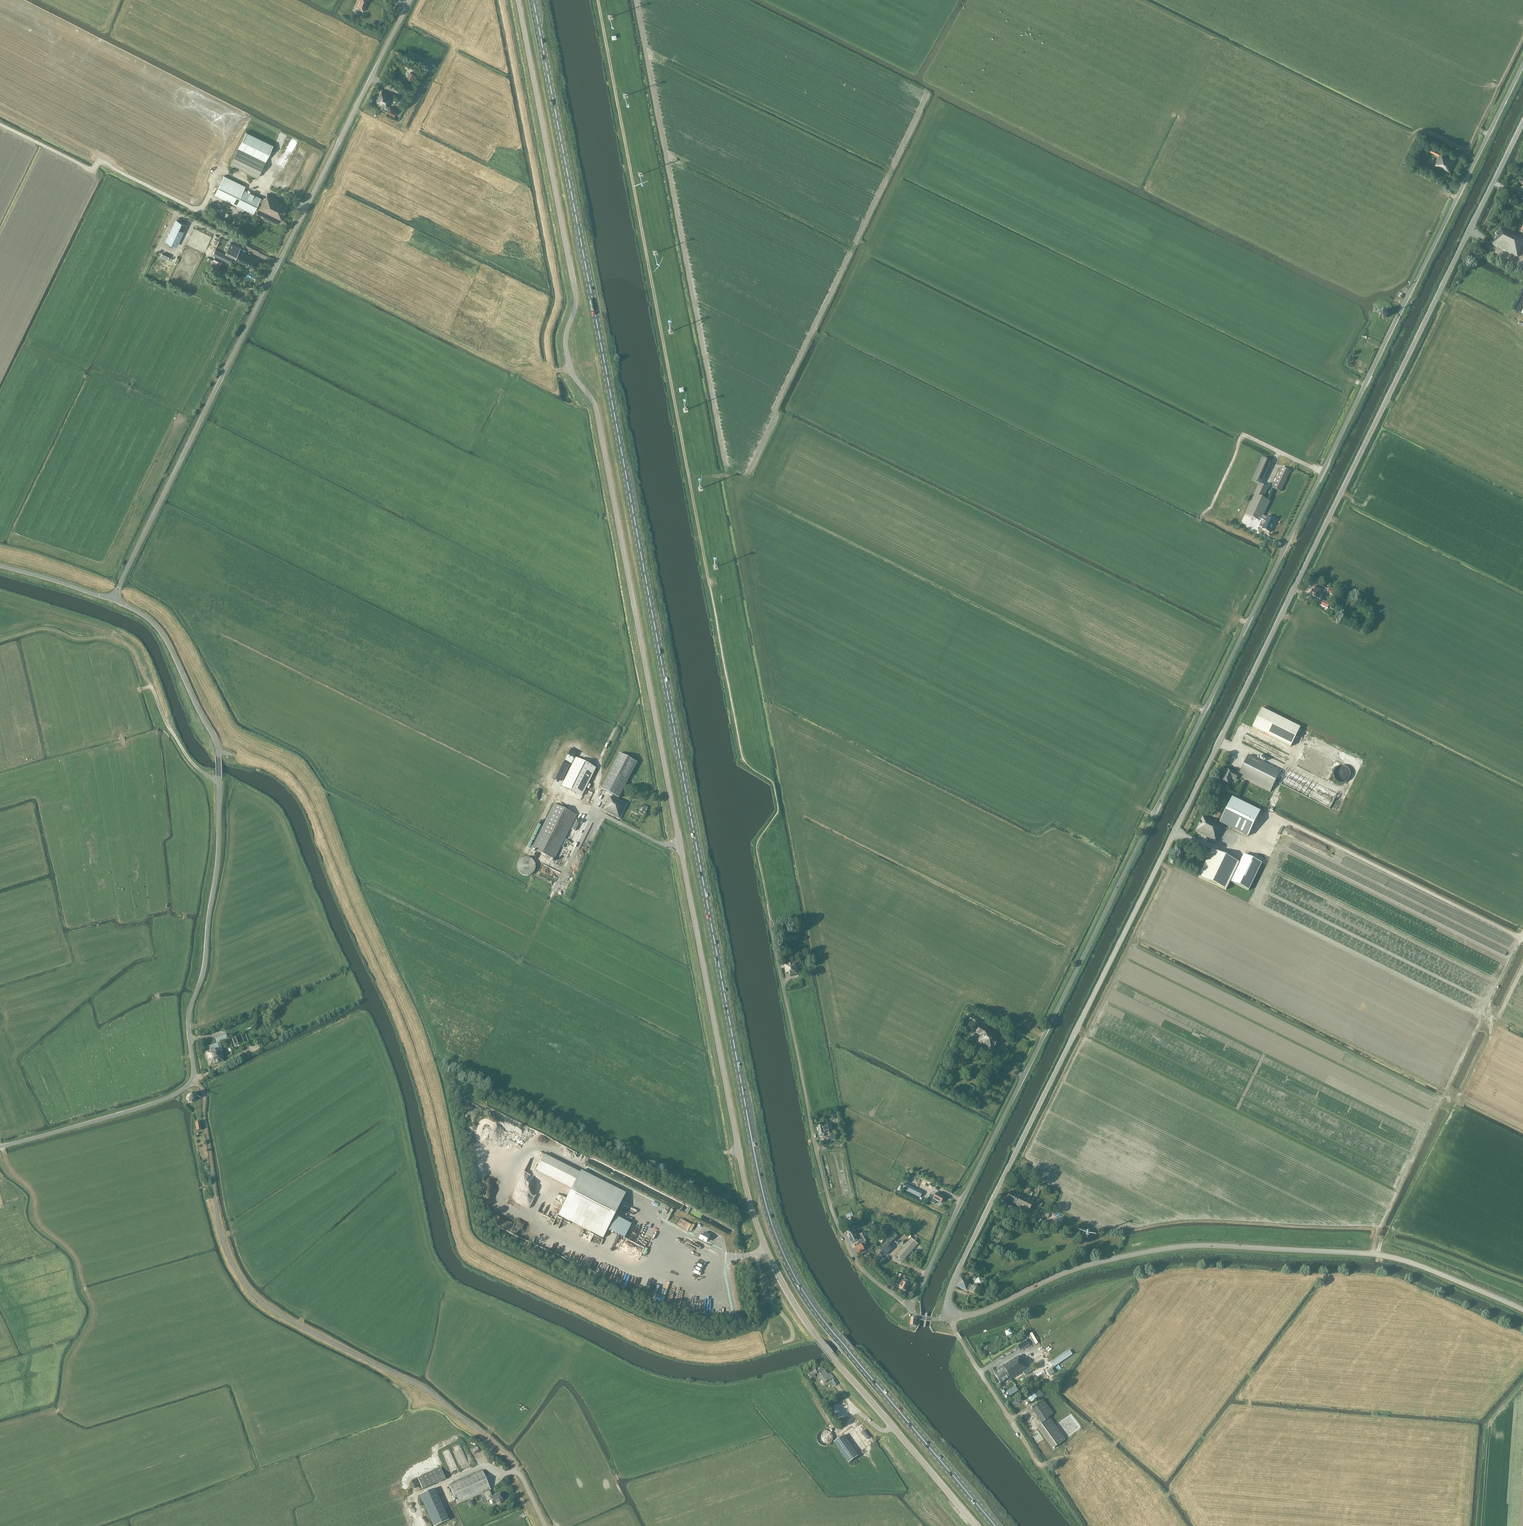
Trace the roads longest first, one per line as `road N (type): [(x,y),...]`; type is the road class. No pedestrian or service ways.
road 1 (primary): [(995,1525),(812,1305),(769,1217),(533,0)]
road 2 (unclassified): [(911,1306),(1522,65)]
road 3 (unclassified): [(764,1249),(743,1176),(596,410),(568,359),(575,296),(518,0)]
road 4 (tertiary): [(952,1313),(949,1292),(964,1255),(1386,401)]
road 5 (unclassified): [(0,1147),(156,1103),(194,1075),(188,1015),(204,966),(216,874),(217,745),(163,635),(113,600)]
road 6 (unclassified): [(113,600),(409,0)]
road 7 (tertiary): [(1522,1310),(1380,1255),(1207,1245),(1100,1262),(981,1312),(952,1313)]
road 8 (unclassified): [(911,1306),(861,1268),(833,1214),(768,912)]
road 9 (unclassified): [(976,1525),(818,1339),(764,1249)]
road 10 (tertiary): [(1522,122),(1386,401)]
road 11 (track): [(0,641),(48,629),(125,643),(177,739)]
road 12 (unclassified): [(1022,1438),(956,1334),(952,1313)]

